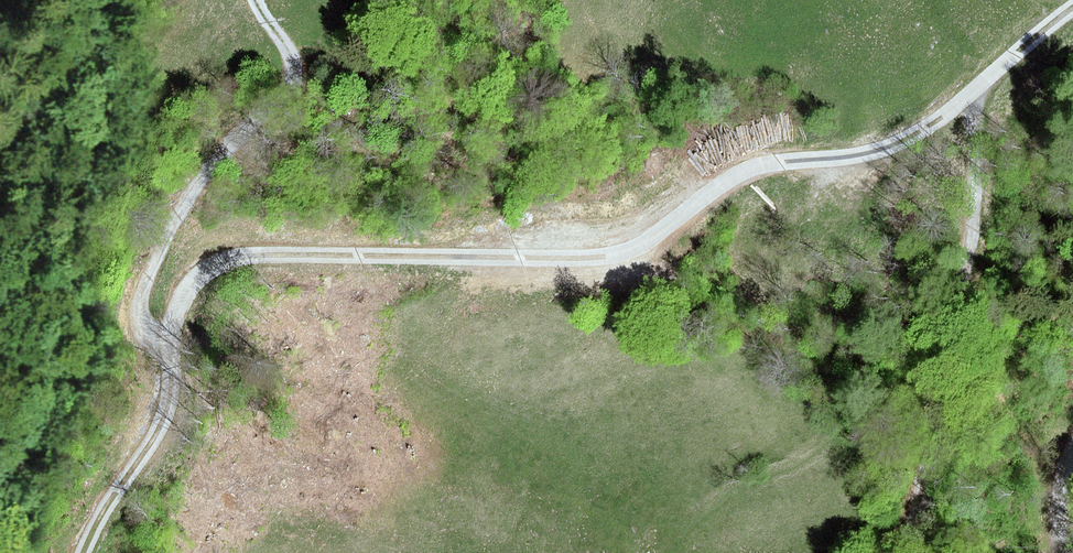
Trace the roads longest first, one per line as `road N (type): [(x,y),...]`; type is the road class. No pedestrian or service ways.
road 1 (track): [(1072,6),(923,131),(855,156),(755,166),(614,254),(279,255),(233,258),(200,272),(174,332),(169,406),(87,552)]
road 2 (track): [(975,90),(968,265),(929,387),(919,513),(900,552)]
road 3 (track): [(172,361),(145,335),(146,286),(176,217),(220,153),(292,86),(290,50),(254,0)]

